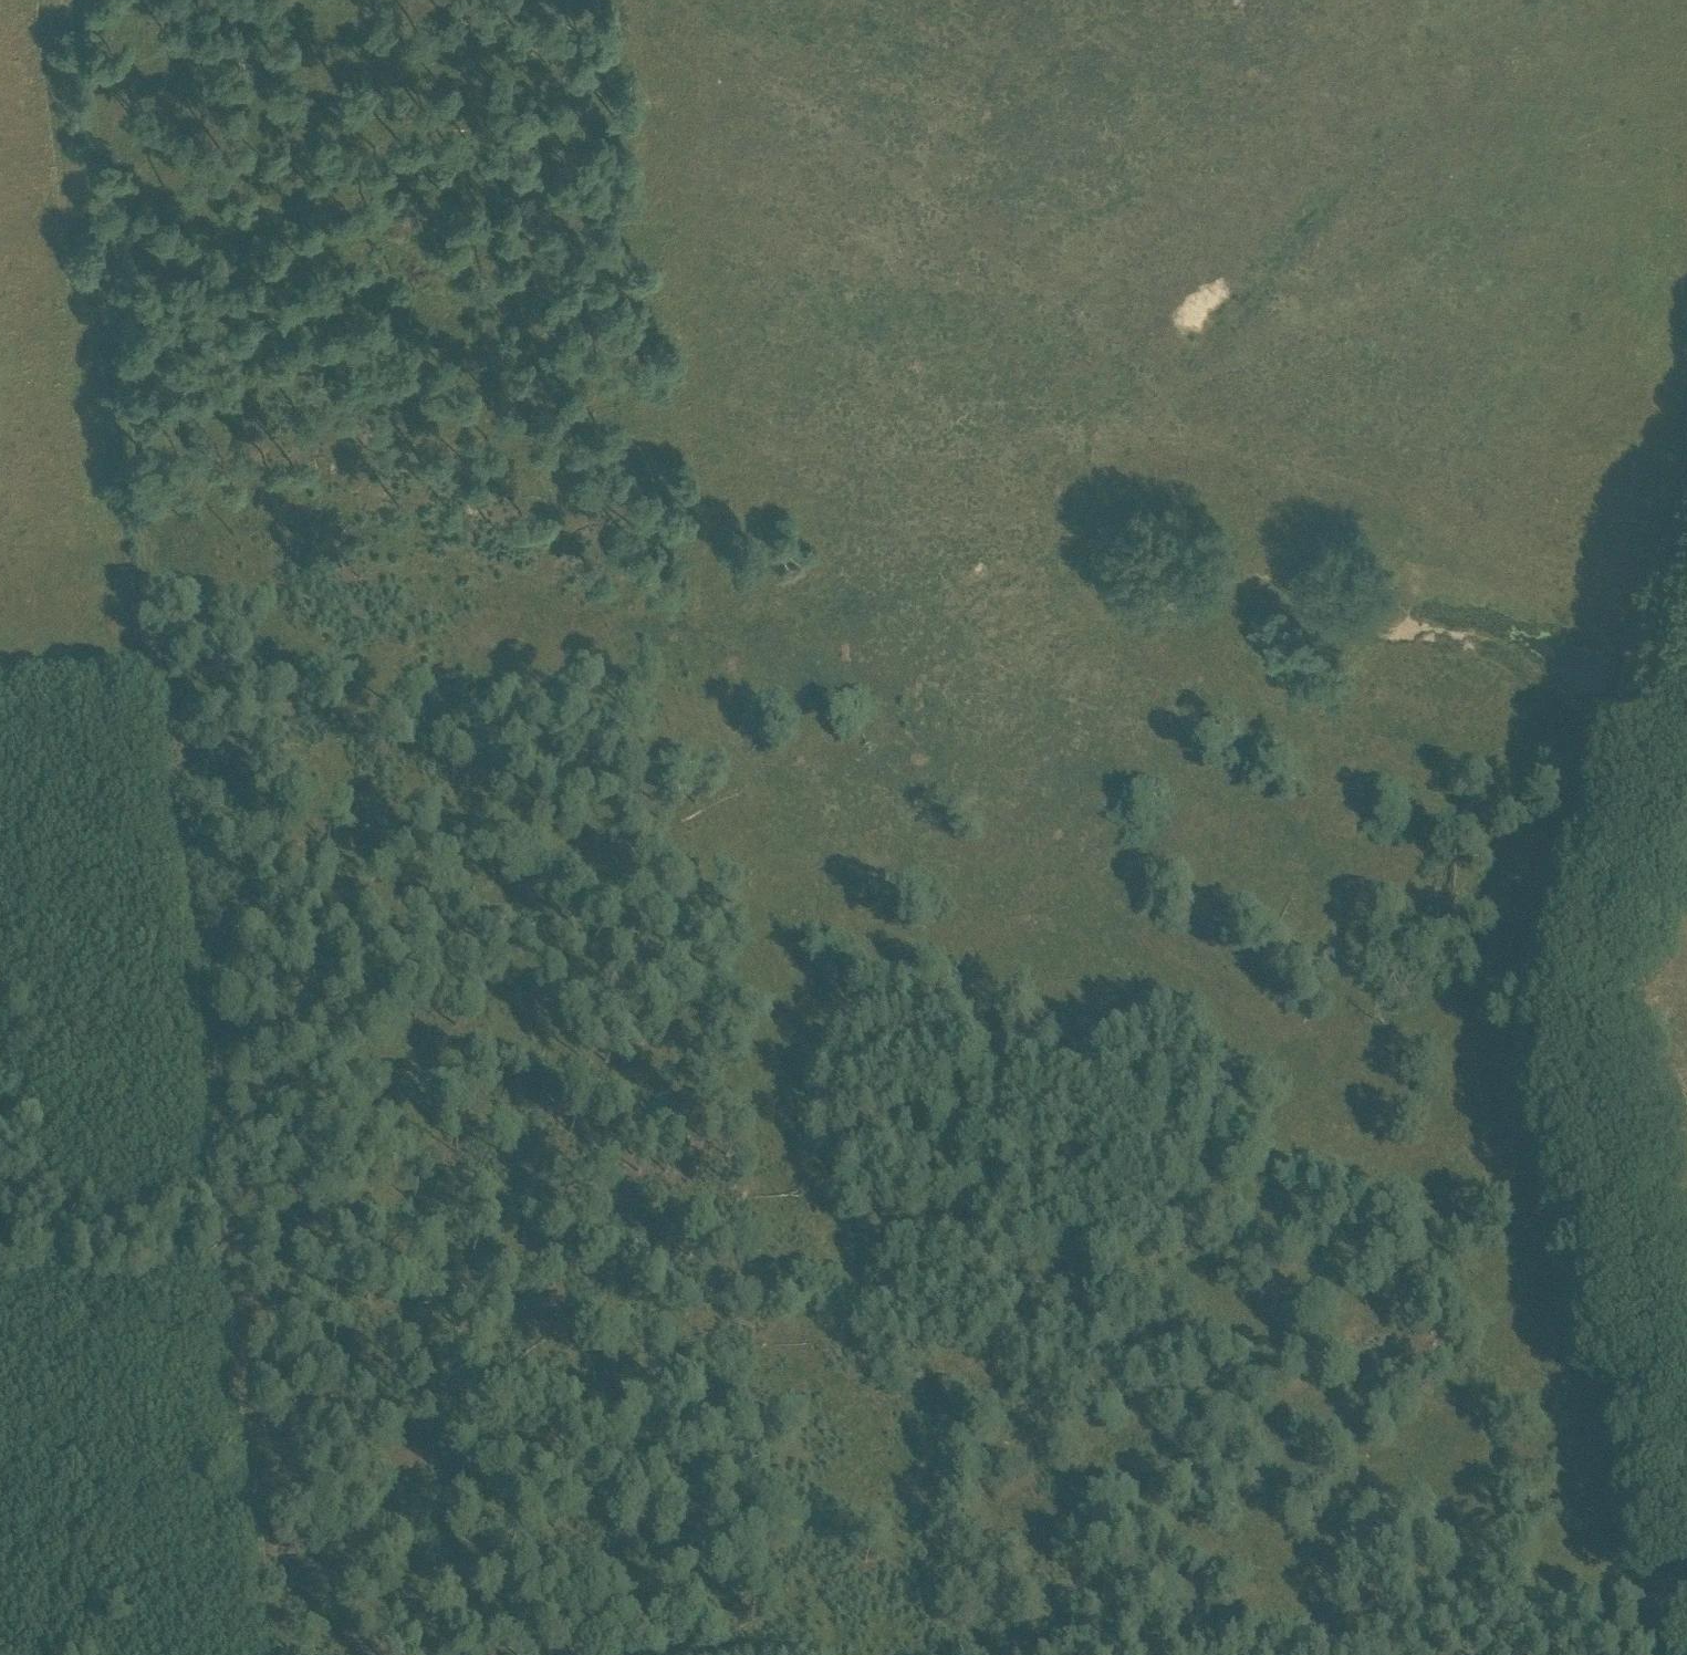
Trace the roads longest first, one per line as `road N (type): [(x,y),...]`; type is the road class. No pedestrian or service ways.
road 1 (track): [(1686,1580),(1560,1088),(1686,701)]
road 2 (track): [(0,665),(47,657),(79,629),(112,572),(40,0)]

